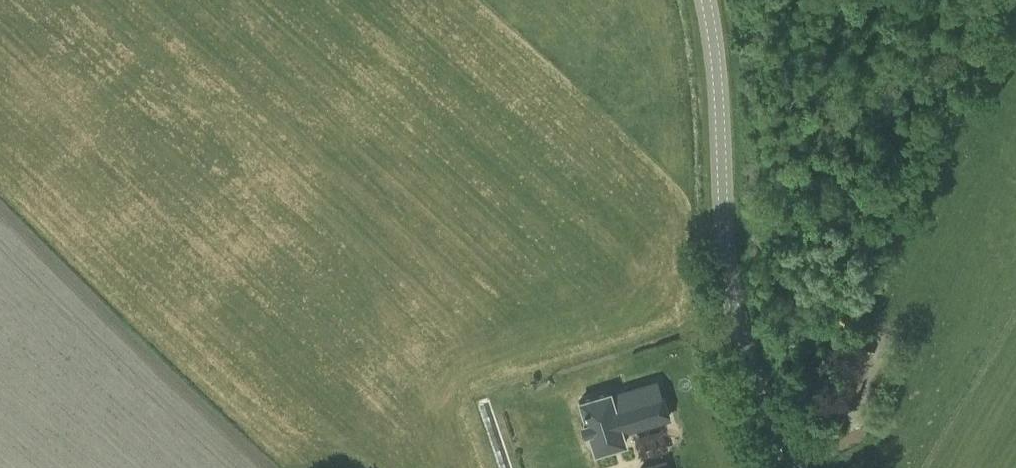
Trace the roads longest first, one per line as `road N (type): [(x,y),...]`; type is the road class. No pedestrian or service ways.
road 1 (tertiary): [(801,467),(766,404),(732,290),(705,0)]

